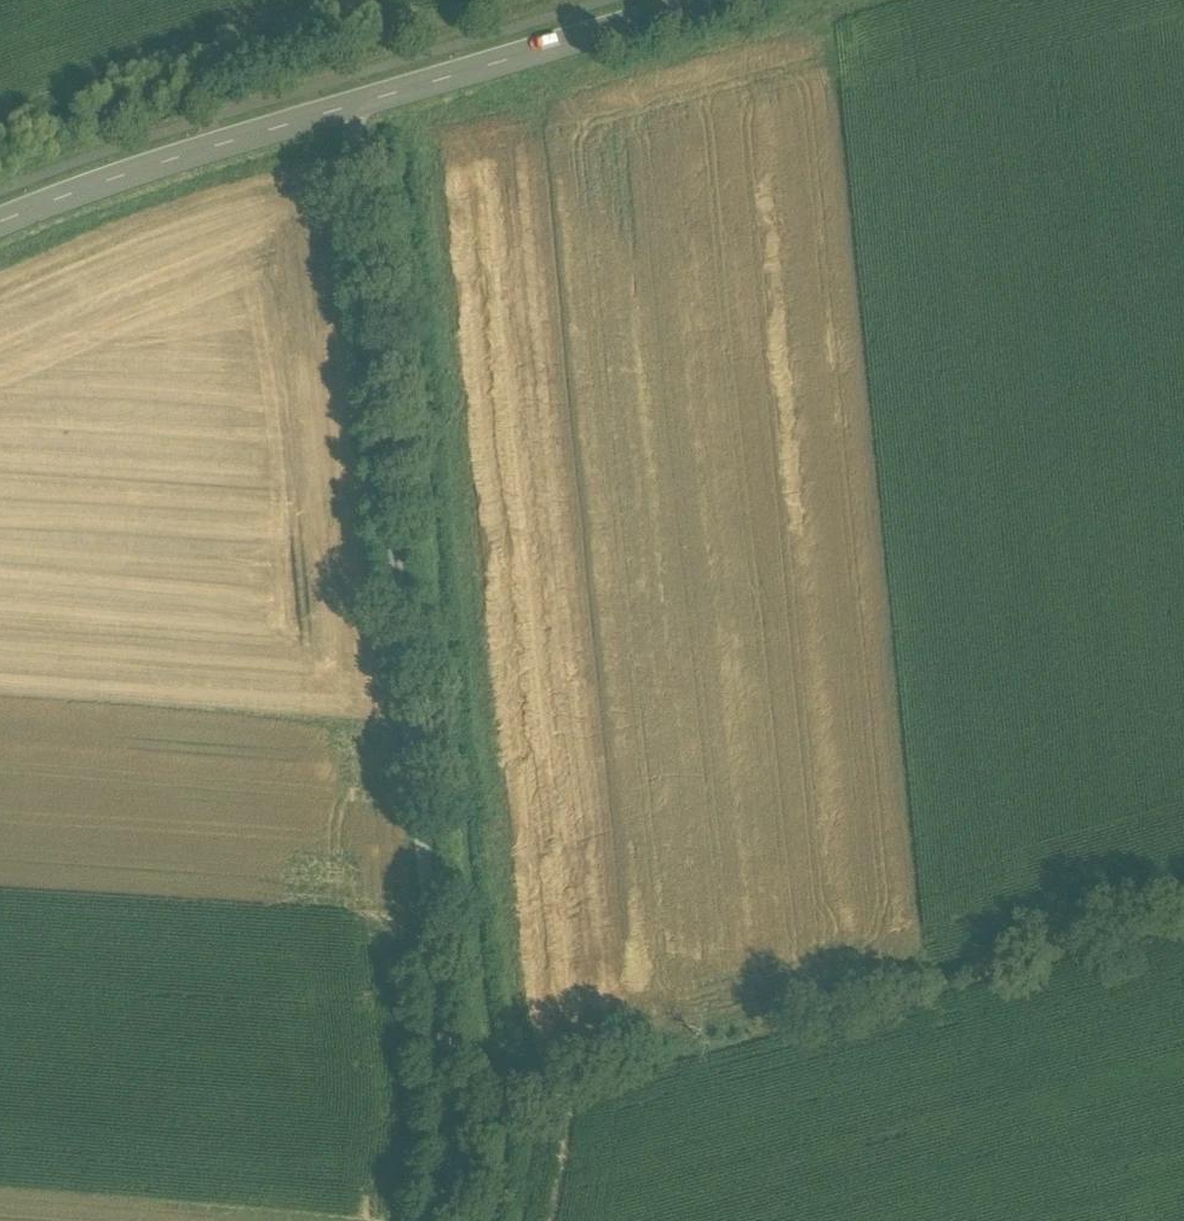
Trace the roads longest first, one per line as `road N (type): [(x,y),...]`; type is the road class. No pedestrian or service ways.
road 1 (tertiary): [(0,223),(146,166),(710,0)]

